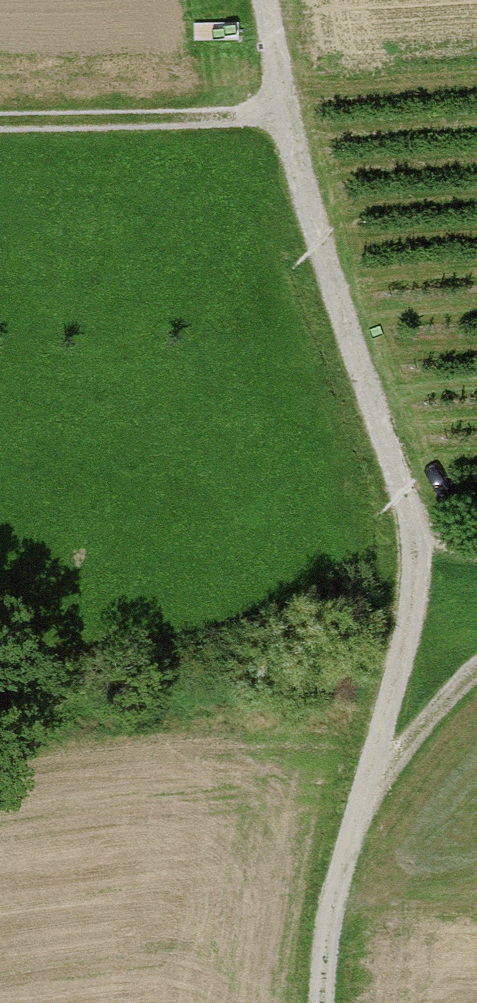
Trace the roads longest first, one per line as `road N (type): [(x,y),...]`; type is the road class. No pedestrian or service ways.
road 1 (track): [(266,0),(284,117),(409,531),(413,602),(393,698),(330,903),(322,1002)]
road 2 (track): [(0,121),(284,117)]
road 3 (track): [(350,829),(414,736),(476,675)]

